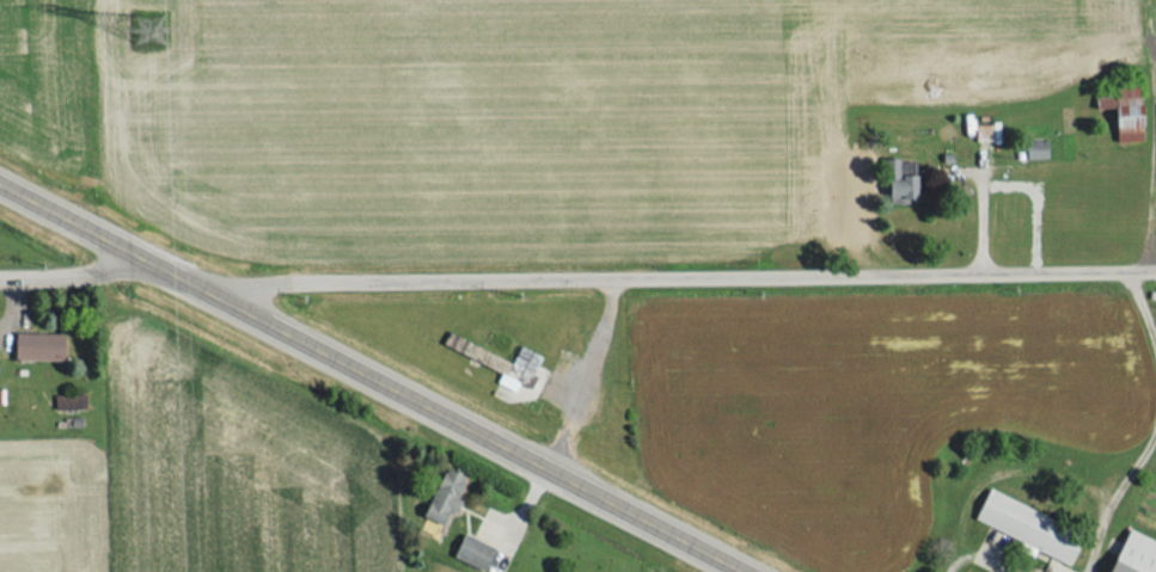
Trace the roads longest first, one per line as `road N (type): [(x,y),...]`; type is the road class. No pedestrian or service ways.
road 1 (residential): [(0,276),(1155,264)]
road 2 (trunk): [(768,571),(0,174)]

